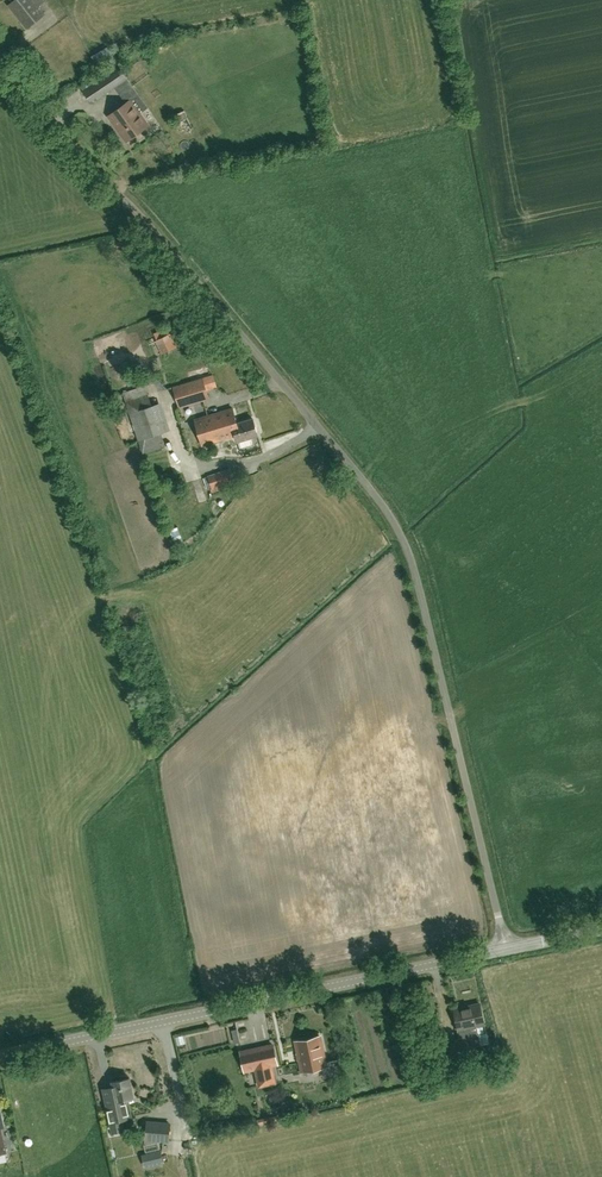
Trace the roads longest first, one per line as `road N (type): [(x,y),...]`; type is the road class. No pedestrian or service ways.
road 1 (unclassified): [(497,942),(394,512),(134,197),(0,51)]
road 2 (tertiary): [(497,942),(0,1050)]

